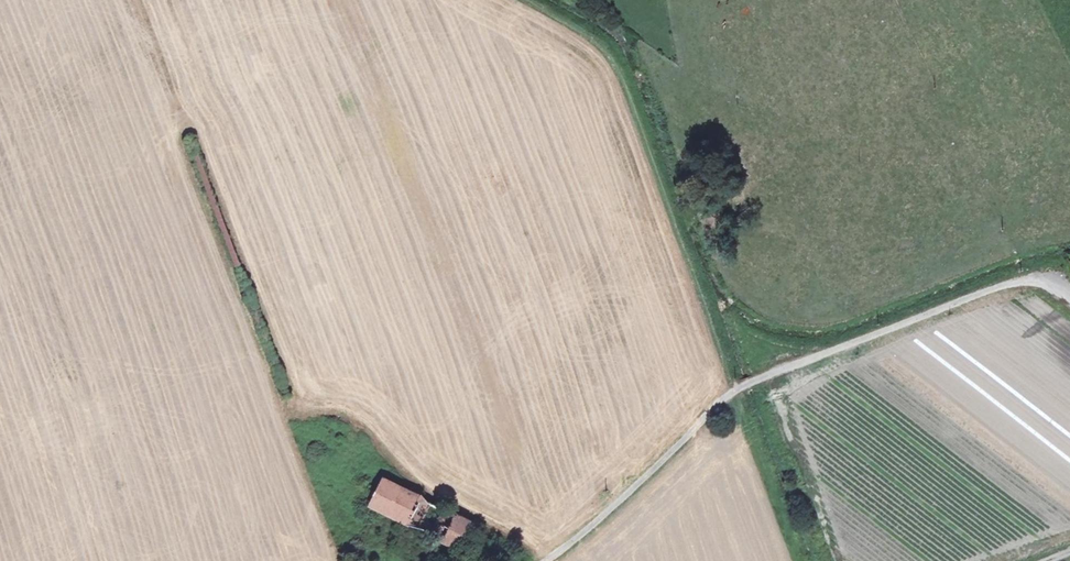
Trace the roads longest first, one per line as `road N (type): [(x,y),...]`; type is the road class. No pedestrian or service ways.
road 1 (unclassified): [(1069,283),(1021,269),(746,373),(591,519),(521,560)]

